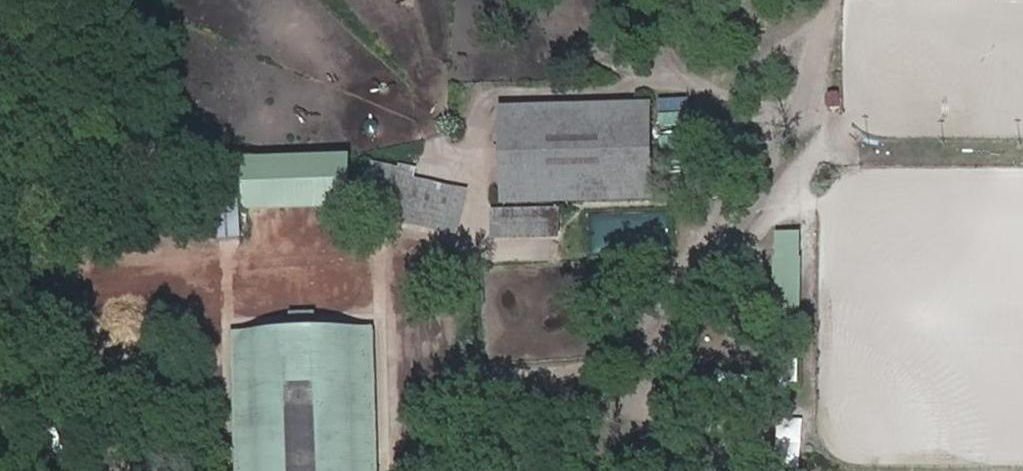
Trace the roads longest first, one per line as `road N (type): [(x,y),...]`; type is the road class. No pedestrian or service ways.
road 1 (track): [(88,0),(91,470)]

